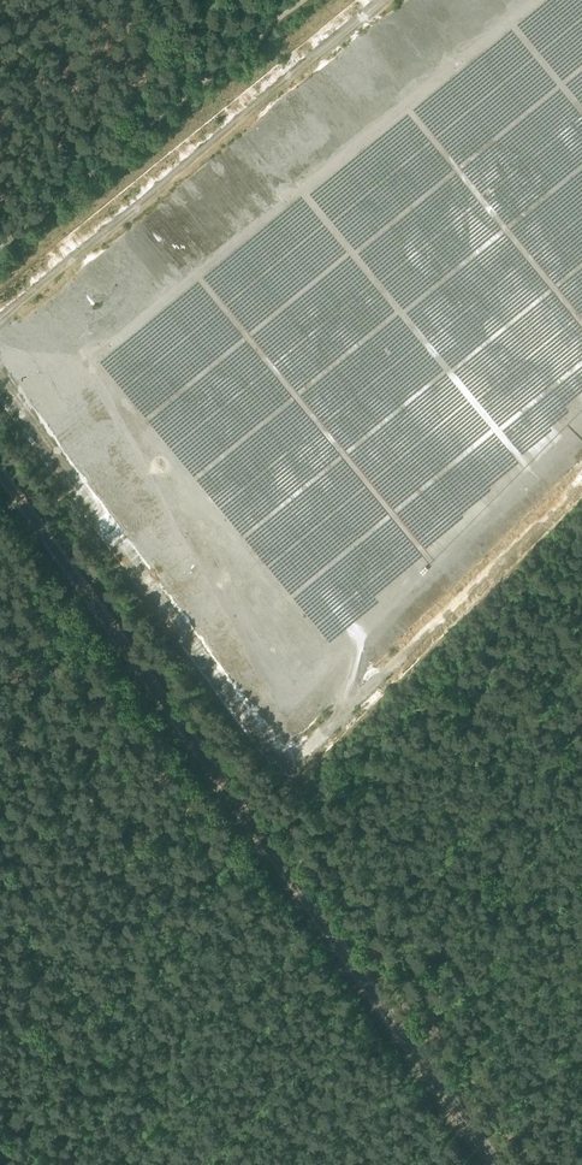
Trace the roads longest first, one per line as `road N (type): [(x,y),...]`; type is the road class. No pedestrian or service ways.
road 1 (unclassified): [(0,246),(300,0)]

